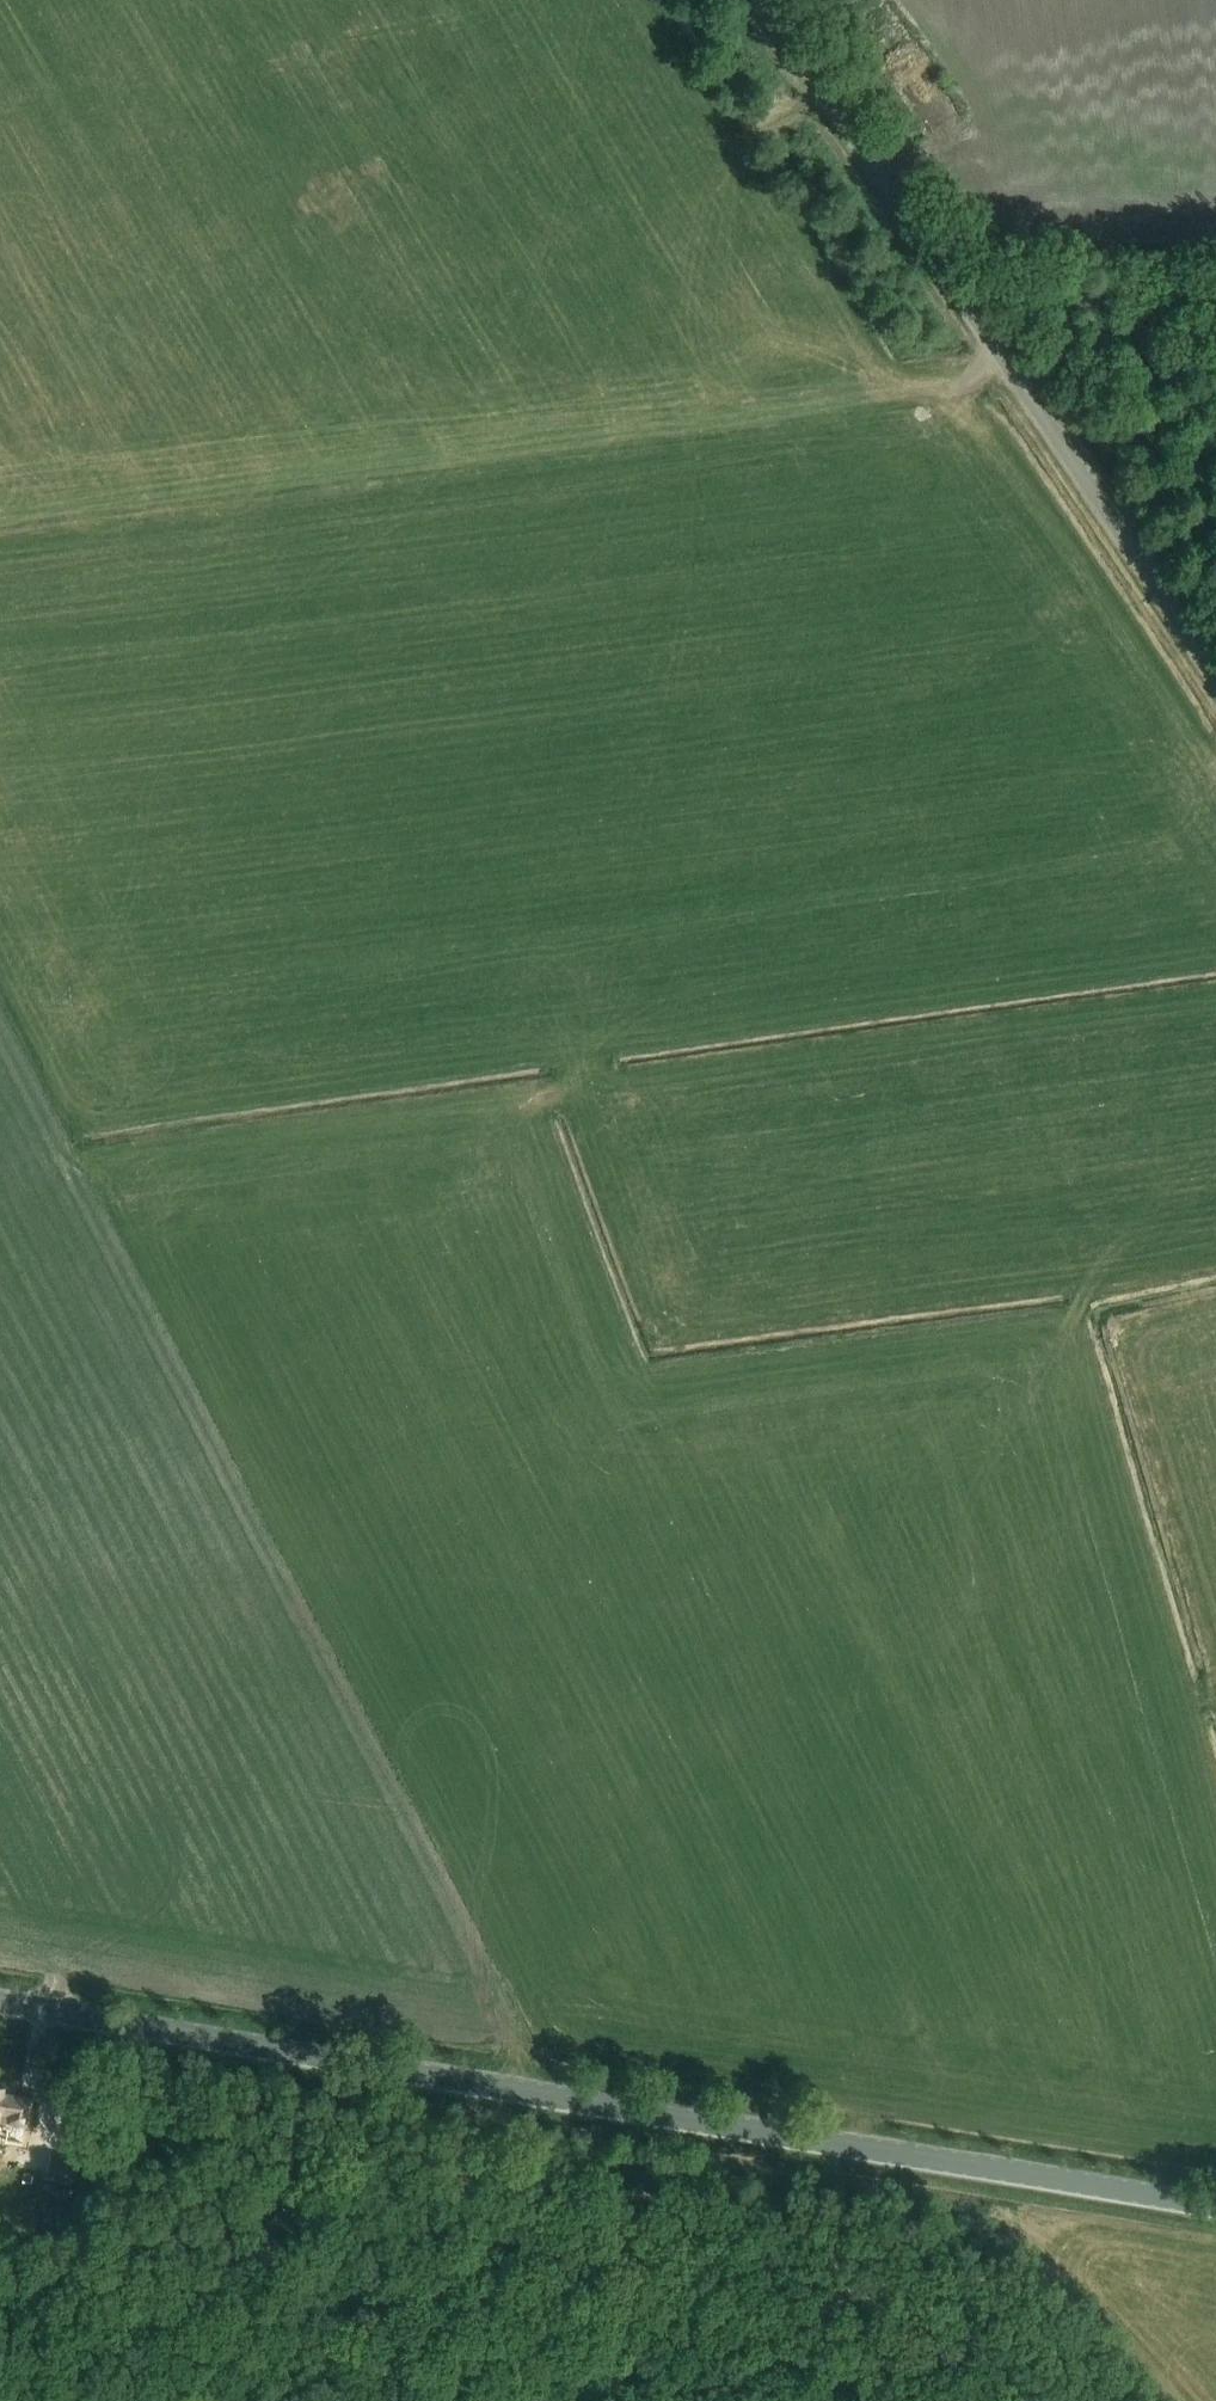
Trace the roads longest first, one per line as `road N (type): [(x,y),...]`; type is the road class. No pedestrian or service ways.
road 1 (tertiary): [(1215,2205),(0,2001)]
road 2 (unclassified): [(1215,674),(761,0)]
road 3 (track): [(115,2400),(0,2286)]

